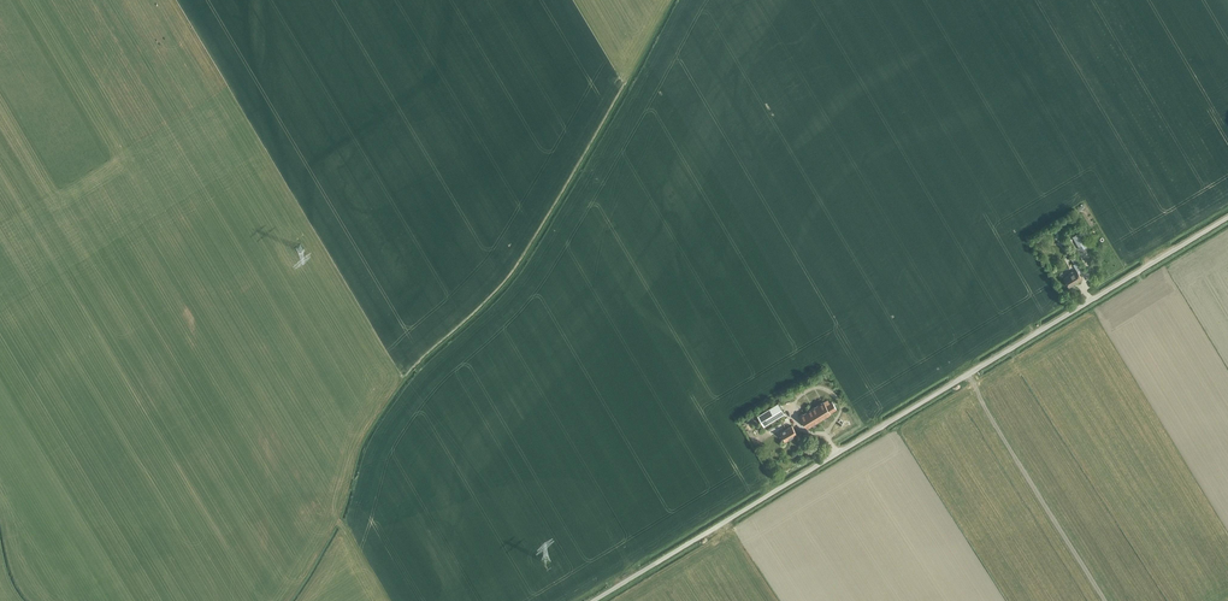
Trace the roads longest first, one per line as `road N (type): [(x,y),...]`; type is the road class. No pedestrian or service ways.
road 1 (unclassified): [(593,600),(1227,217)]
road 2 (track): [(968,375),(1113,600)]

